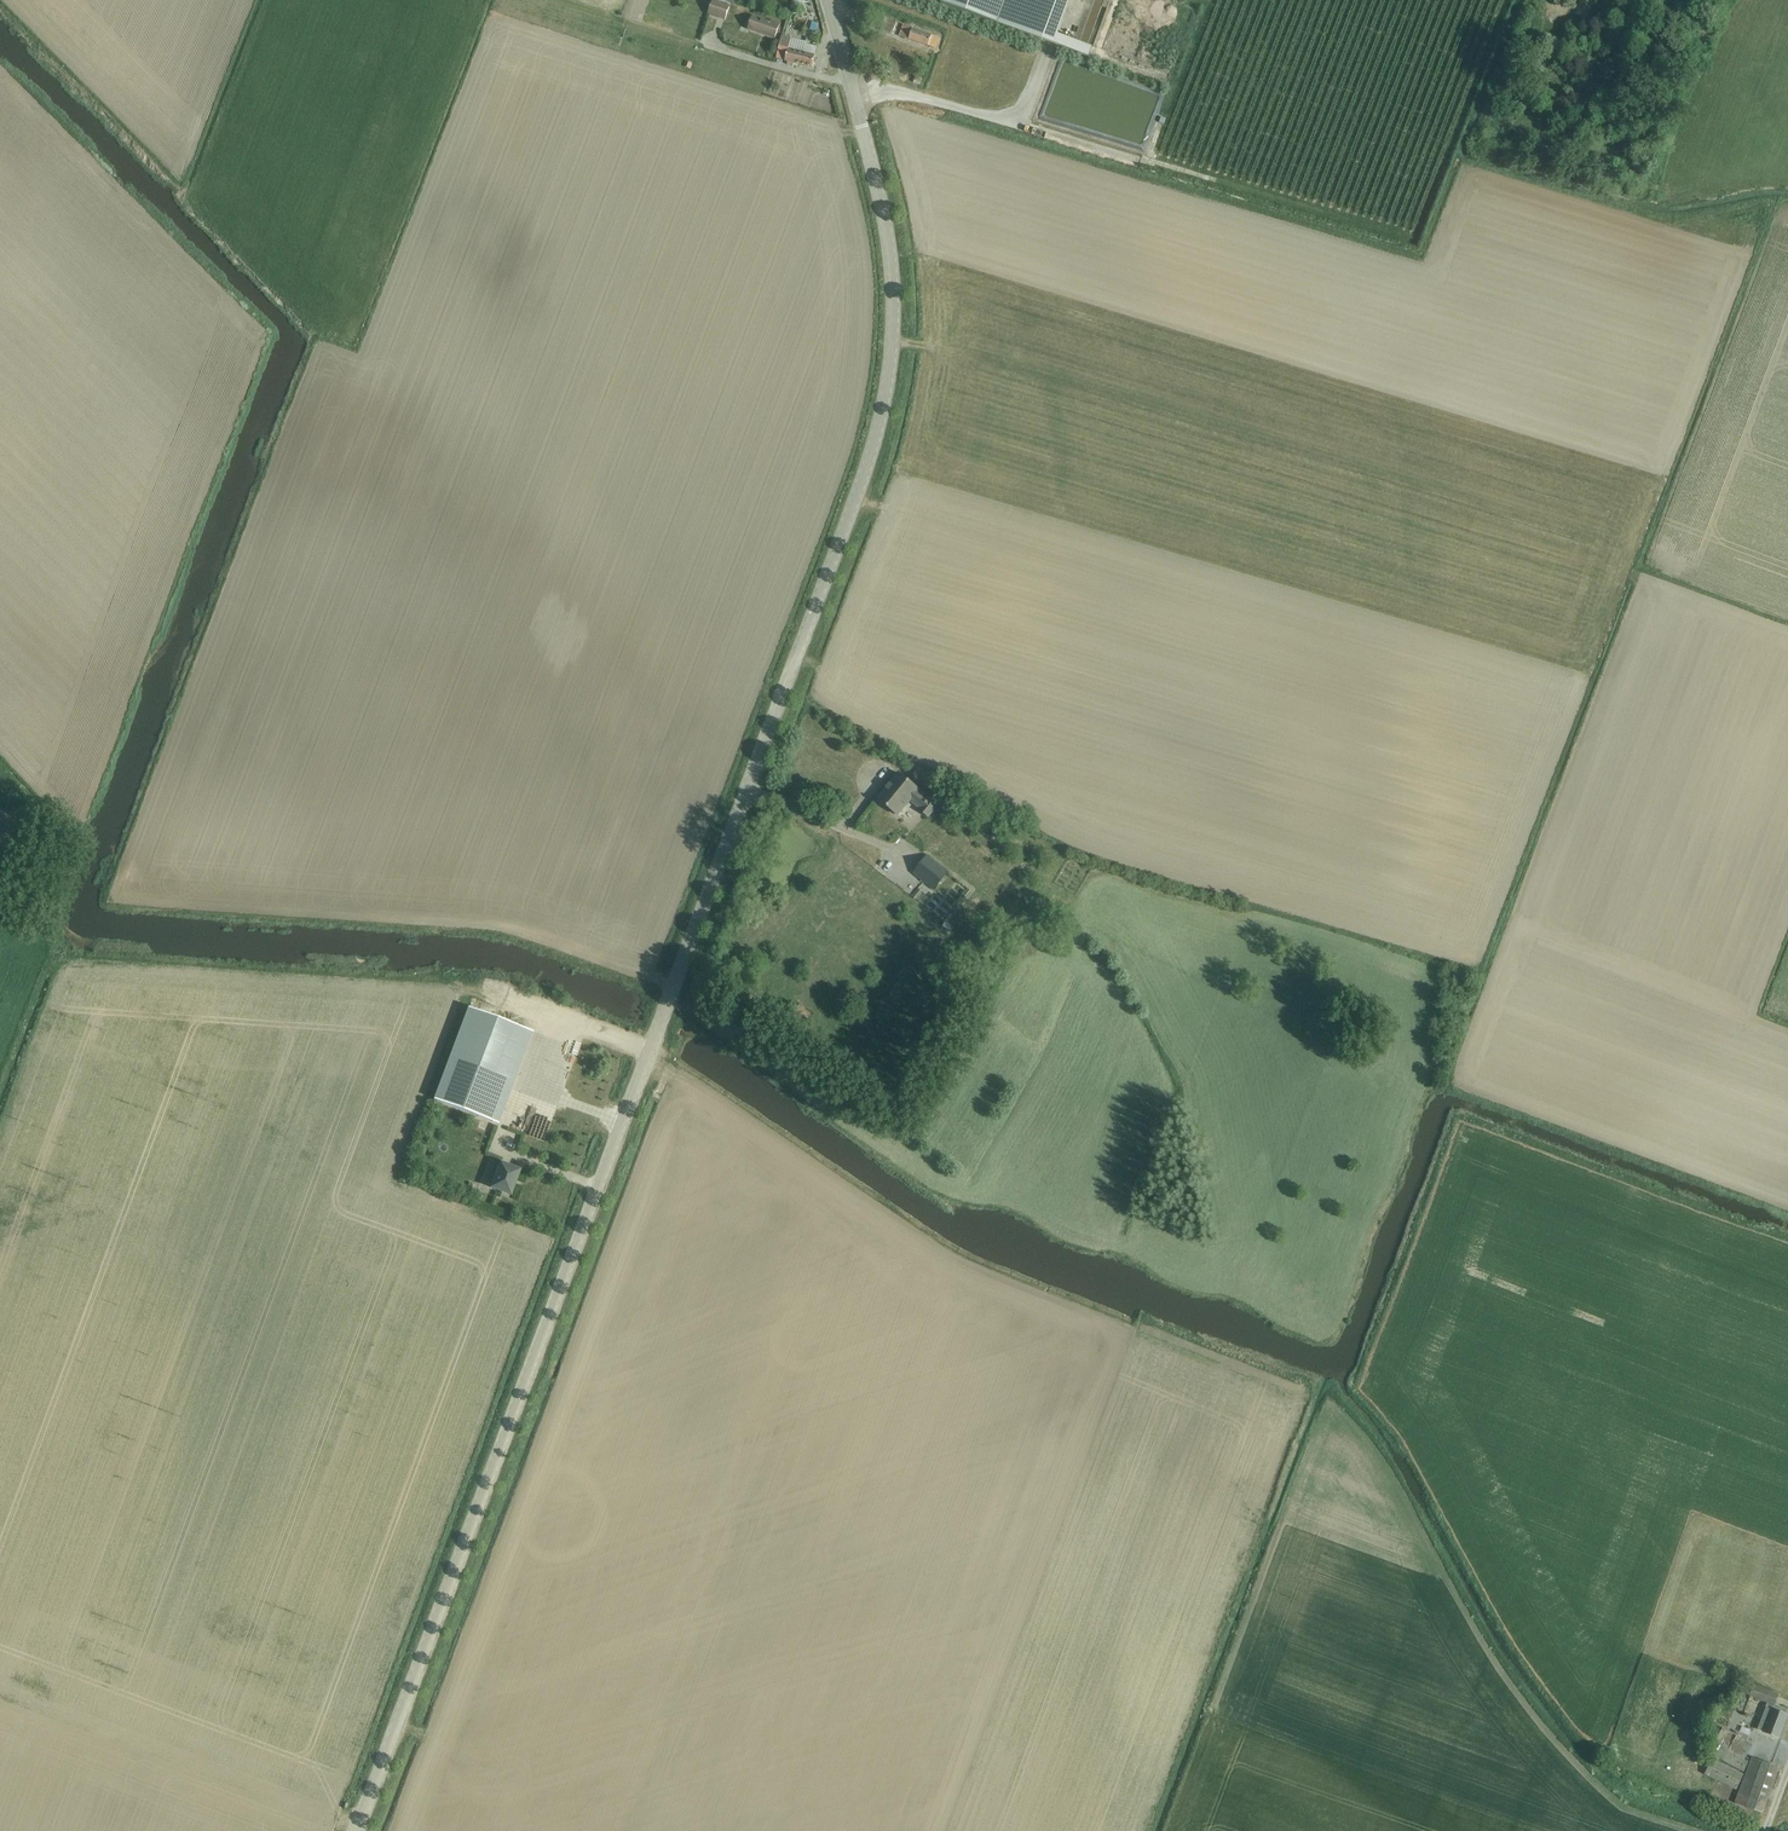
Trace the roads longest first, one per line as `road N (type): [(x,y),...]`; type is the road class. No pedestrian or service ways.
road 1 (tertiary): [(359,1830),(852,521),(891,393),(895,272),(852,91)]
road 2 (residential): [(852,91),(869,88),(1021,124)]

